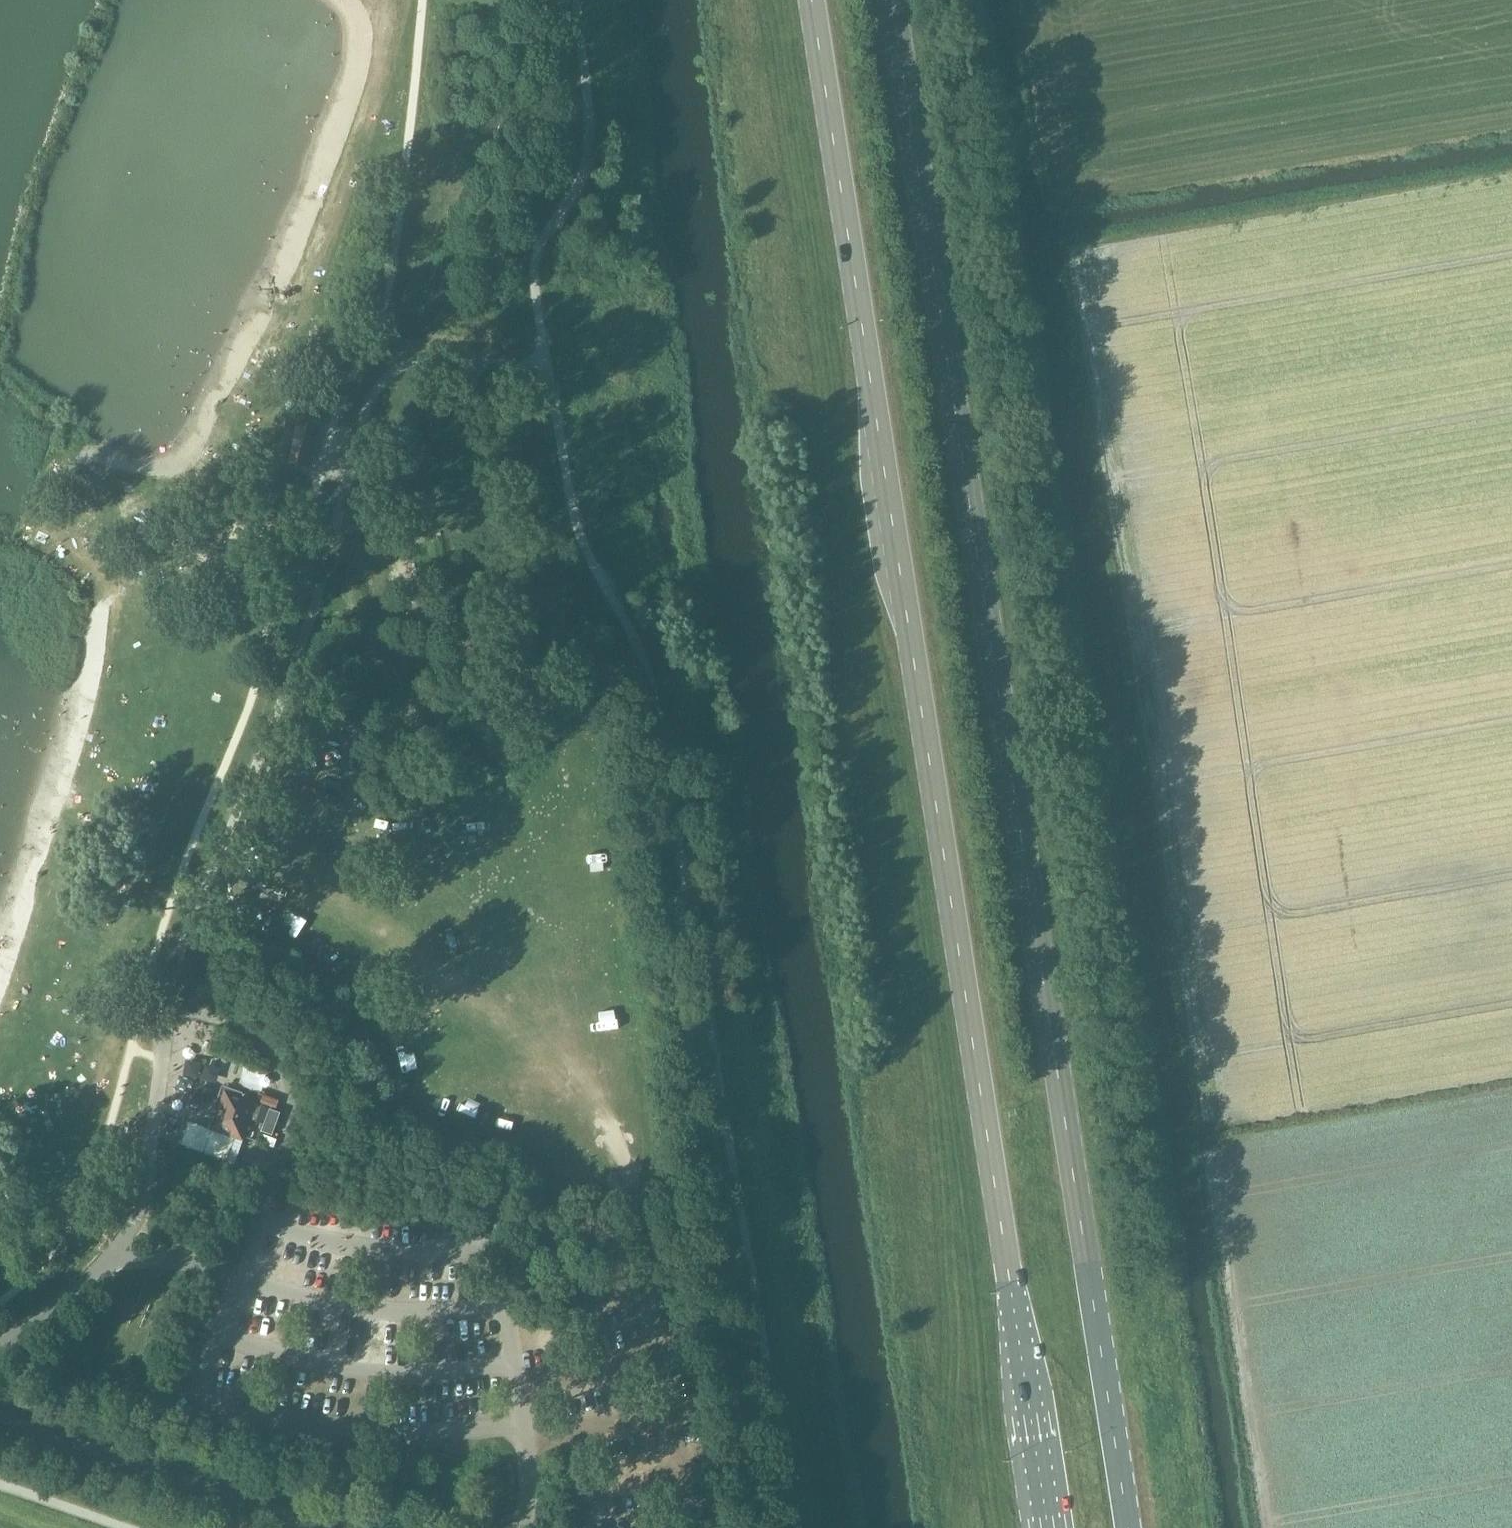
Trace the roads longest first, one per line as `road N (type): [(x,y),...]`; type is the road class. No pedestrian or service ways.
road 1 (primary): [(1128,1527),(894,0)]
road 2 (primary): [(813,0),(1045,1527)]
road 3 (unclassified): [(317,1527),(0,1421)]

